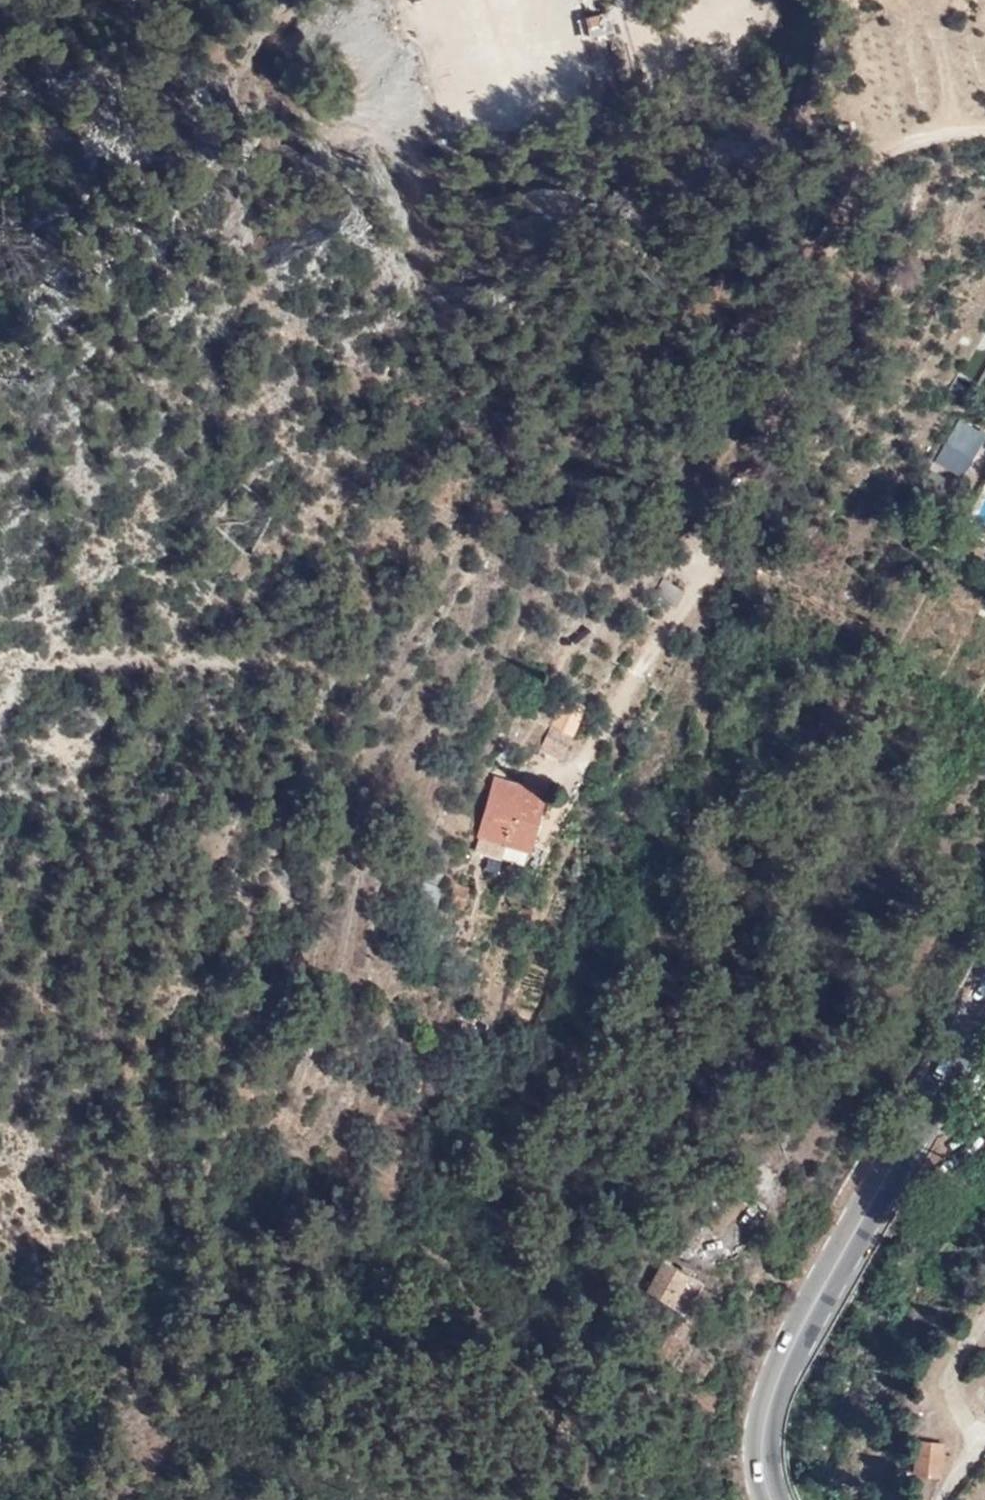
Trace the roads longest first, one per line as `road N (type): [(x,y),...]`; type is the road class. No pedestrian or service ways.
road 1 (primary): [(984,1007),(784,1365),(762,1457),(771,1499)]

